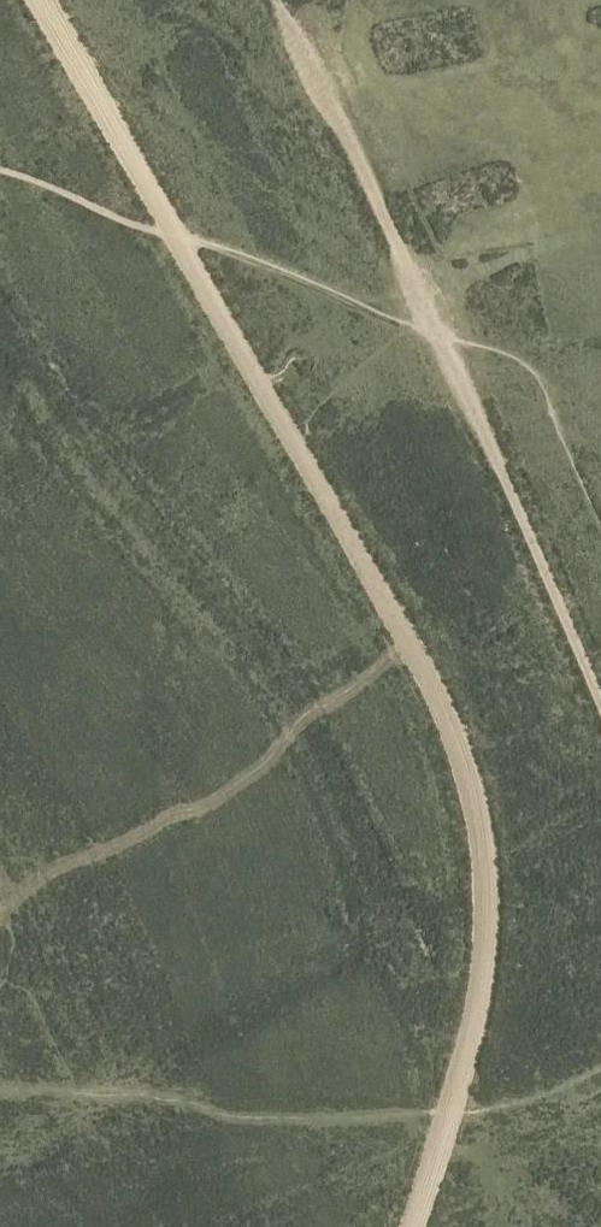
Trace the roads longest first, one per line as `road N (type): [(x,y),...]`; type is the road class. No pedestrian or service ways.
road 1 (track): [(179,240),(410,647),(456,740),(475,809),(486,920),(481,974),(471,1033),(413,1226)]
road 2 (track): [(600,710),(440,338),(281,12)]
road 3 (track): [(41,0),(179,240)]

